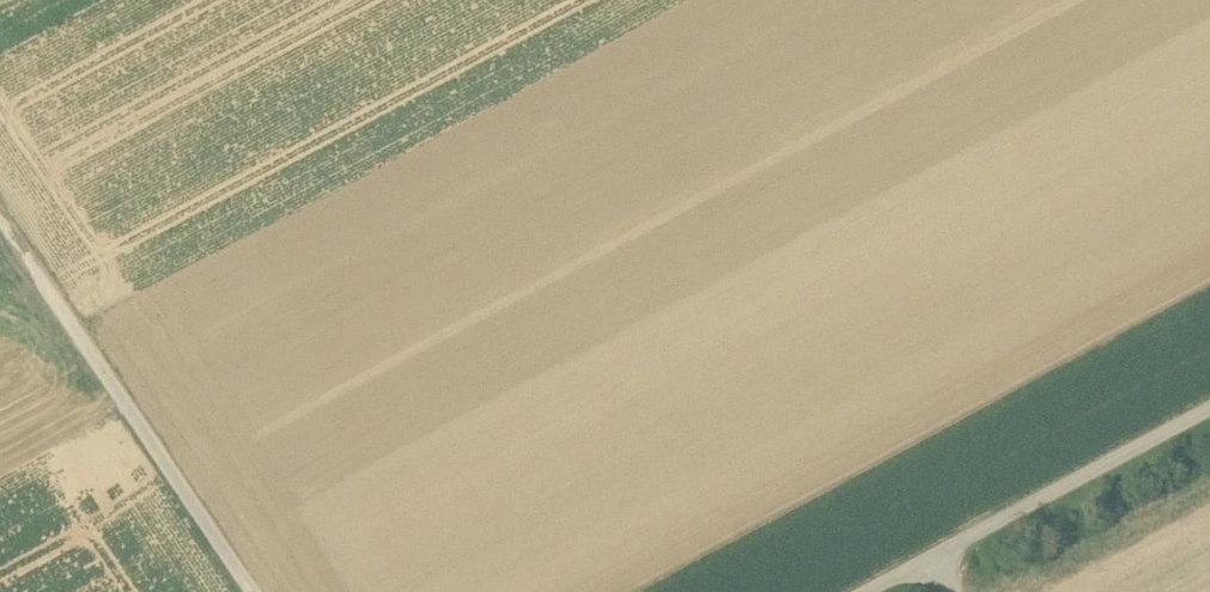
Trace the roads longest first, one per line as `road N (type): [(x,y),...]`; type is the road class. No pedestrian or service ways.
road 1 (track): [(0,217),(250,591)]
road 2 (track): [(865,591),(1209,406)]

